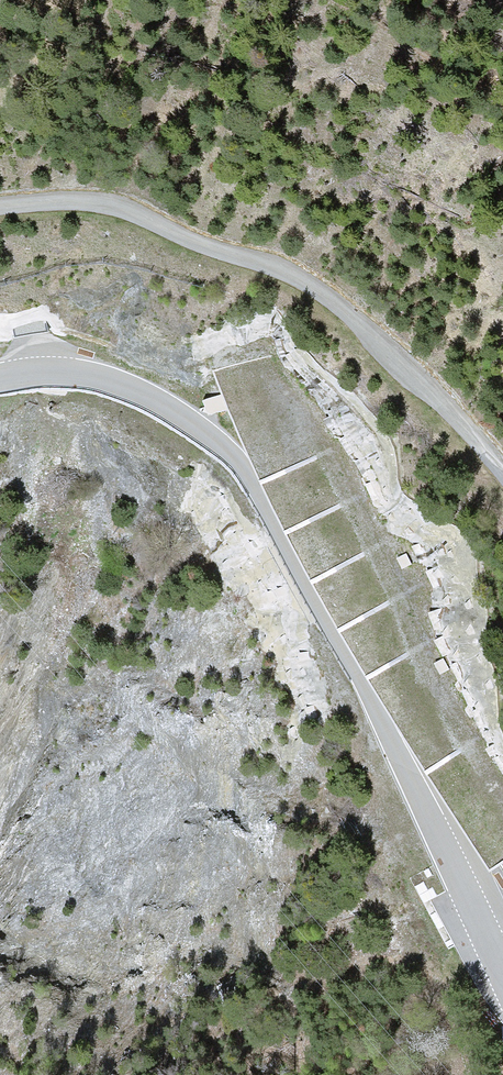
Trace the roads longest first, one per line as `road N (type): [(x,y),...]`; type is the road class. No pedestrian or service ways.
road 1 (primary): [(123,0),(250,360),(293,454),(344,560),(502,829)]
road 2 (tertiary): [(0,378),(61,372),(104,378),(189,420),(237,460),(357,671),(502,971)]
road 3 (unclassified): [(0,207),(112,206),(289,274),(345,311),(502,472)]

